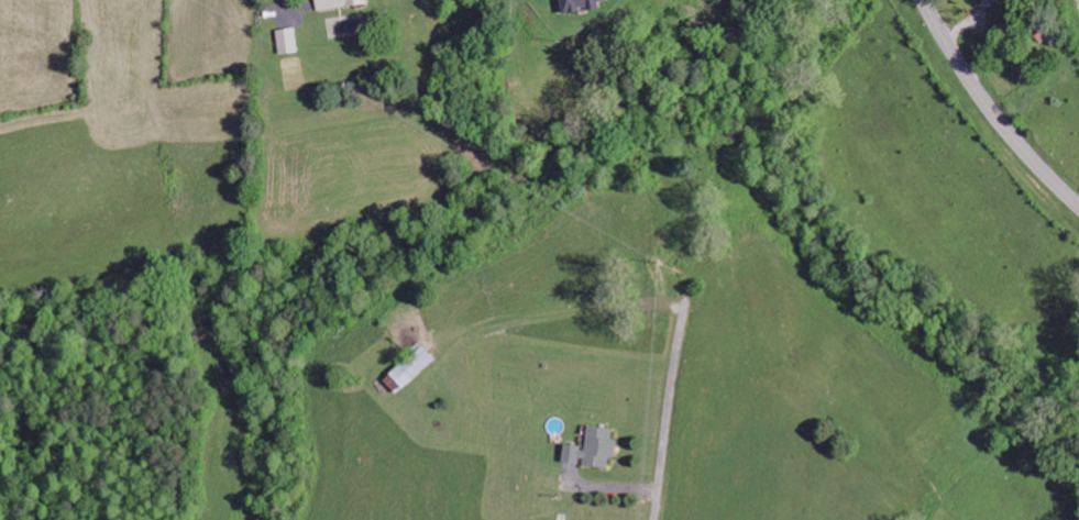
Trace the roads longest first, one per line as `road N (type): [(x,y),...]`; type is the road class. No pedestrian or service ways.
road 1 (residential): [(1078,205),(991,110),(923,0)]

